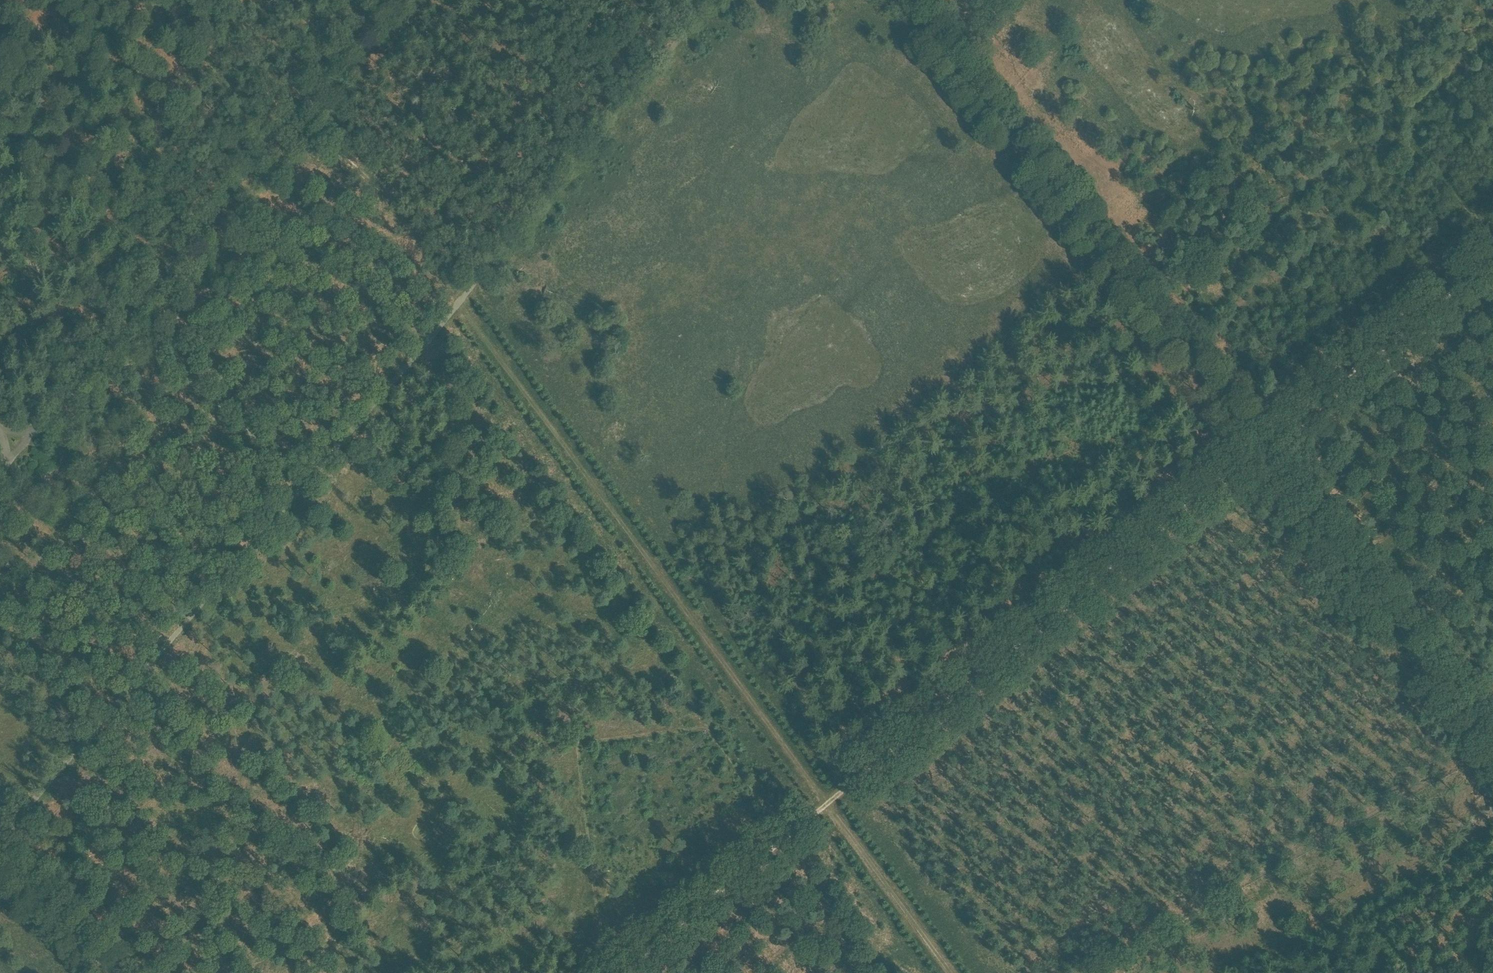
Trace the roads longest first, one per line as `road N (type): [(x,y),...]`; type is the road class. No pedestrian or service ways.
road 1 (track): [(623,972),(1492,257)]
road 2 (track): [(899,0),(1492,739)]
road 3 (unclassified): [(22,447),(383,0)]
road 4 (track): [(288,120),(356,147),(460,304)]
road 5 (track): [(0,858),(107,972)]

